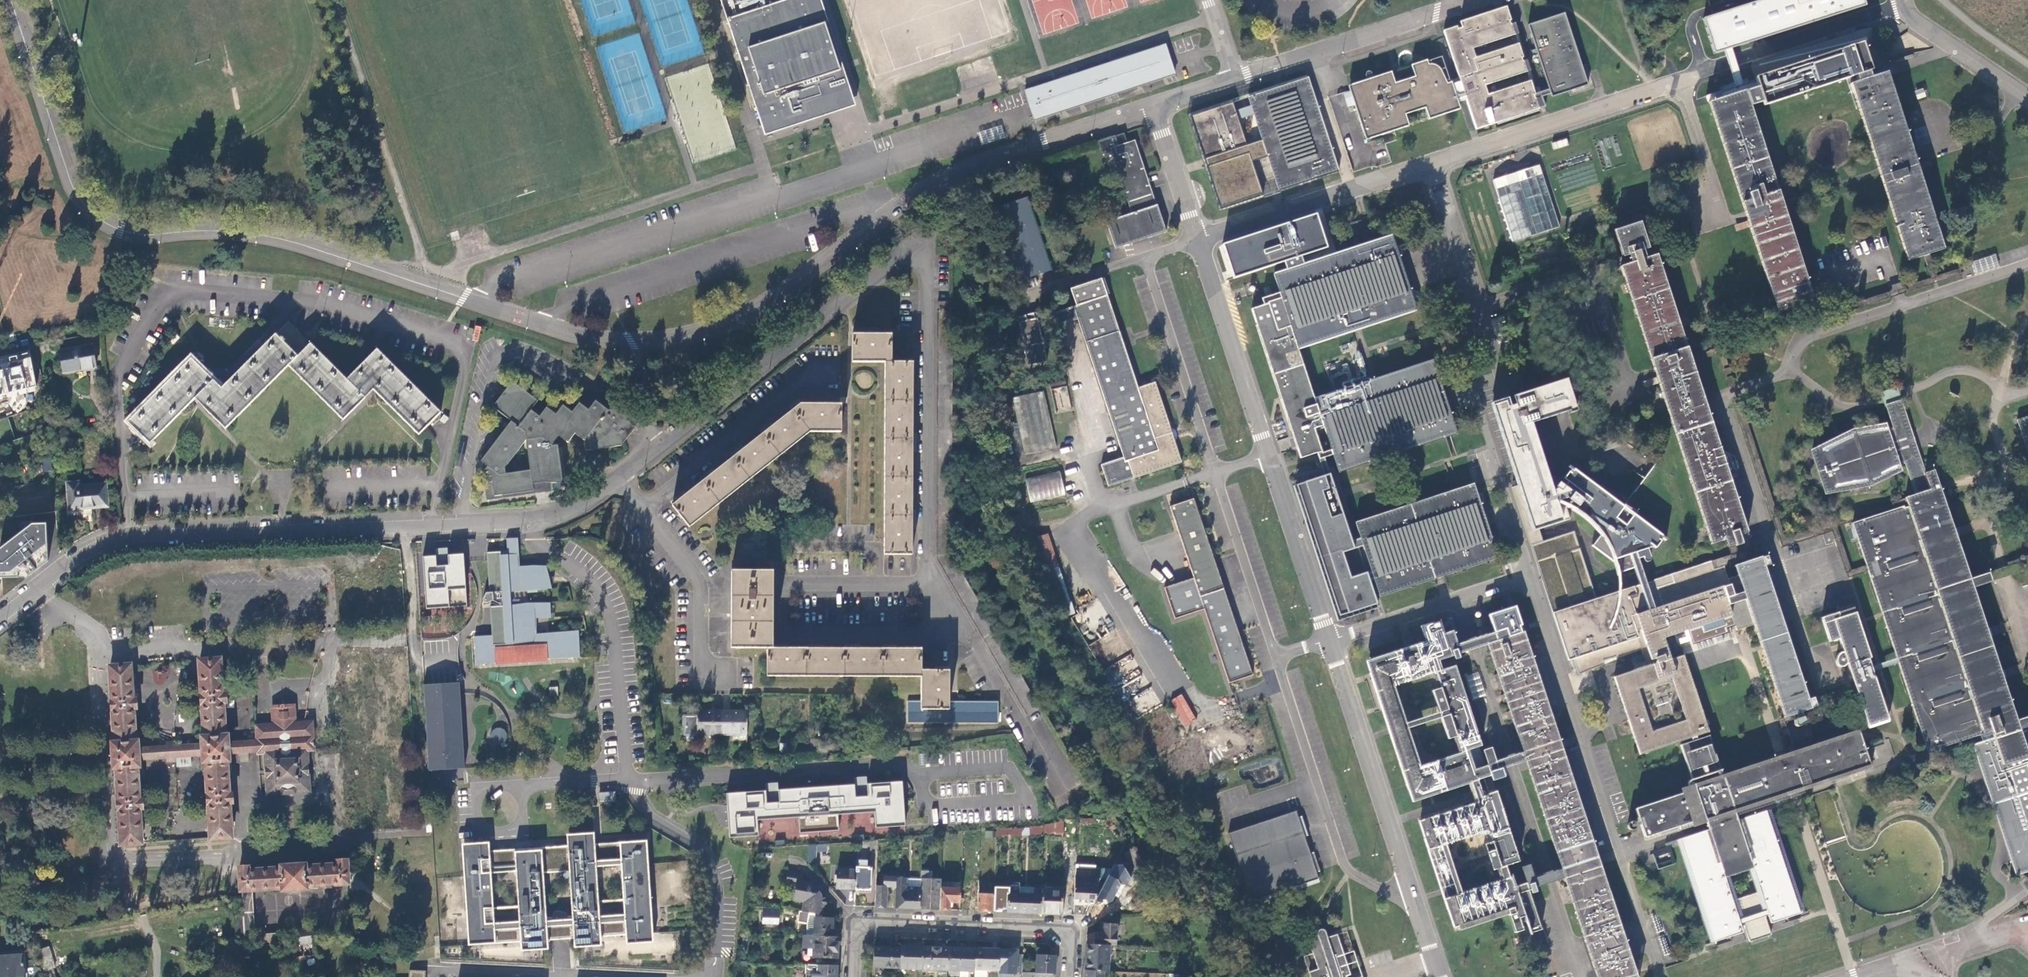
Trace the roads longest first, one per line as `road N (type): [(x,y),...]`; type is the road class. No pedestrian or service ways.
road 1 (unclassified): [(11,0),(72,184),(110,224),(142,234),(266,235),(603,339),(670,338),(743,317),(935,182),(1155,104)]
road 2 (unclassified): [(619,479),(899,259),(914,257),(927,277),(930,584),(972,633),(1056,784)]
road 3 (unclassified): [(1532,573),(1474,390),(1501,381),(1433,163)]
road 4 (residential): [(1532,573),(1662,976)]
road 5 (unclassified): [(1198,239),(1329,640)]
road 6 (unclassified): [(0,616),(95,548),(132,536),(392,526)]
road 7 (residential): [(0,860),(411,840)]
road 8 (unclassified): [(1329,640),(1439,976)]
road 9 (residential): [(392,526),(411,840)]
road 10 (residential): [(1070,976),(1071,937),(853,930),(851,976)]
road 11 (unclassified): [(1433,163),(1719,66)]
road 12 (unclassified): [(628,779),(900,767),(920,779)]
road 13 (unknown): [(104,652),(398,636)]
road 14 (unclassified): [(628,779),(609,608),(548,550),(531,522)]
road 15 (unclassified): [(1476,0),(1235,78)]
road 16 (unclassified): [(1198,239),(1433,163)]
road 17 (unclassified): [(920,779),(926,800),(936,804),(1028,798),(1008,769),(930,773)]
road 18 (unclassified): [(645,511),(803,377),(825,379)]
road 19 (unclassified): [(645,511),(702,583),(701,680),(731,681)]
road 20 (residential): [(1329,640),(1532,573)]
road 21 (unclassified): [(2027,96),(1925,25),(1906,0)]
road 22 (unclassified): [(1155,104),(1198,239)]
road 23 (unclassified): [(392,526),(531,522)]
road 24 (unclassified): [(715,866),(702,844),(660,818),(628,779)]

